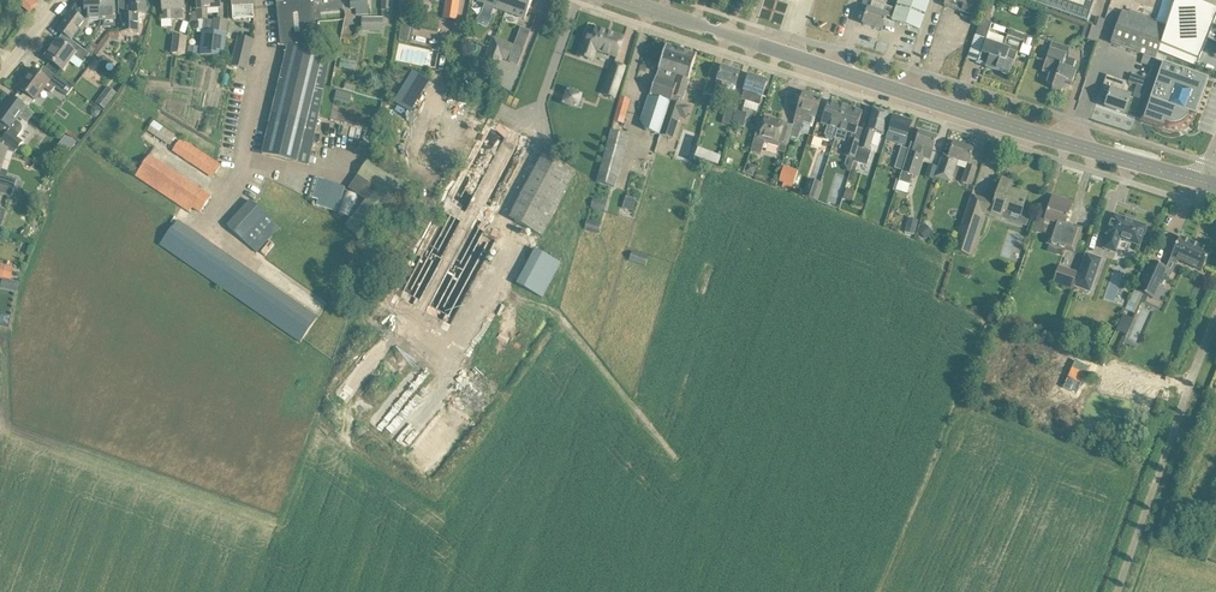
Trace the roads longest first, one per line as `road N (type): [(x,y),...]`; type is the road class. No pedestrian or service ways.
road 1 (tertiary): [(1203,181),(628,0)]
road 2 (residential): [(479,293),(543,144),(540,103),(577,0)]
road 3 (unclassified): [(1116,591),(1215,319)]

